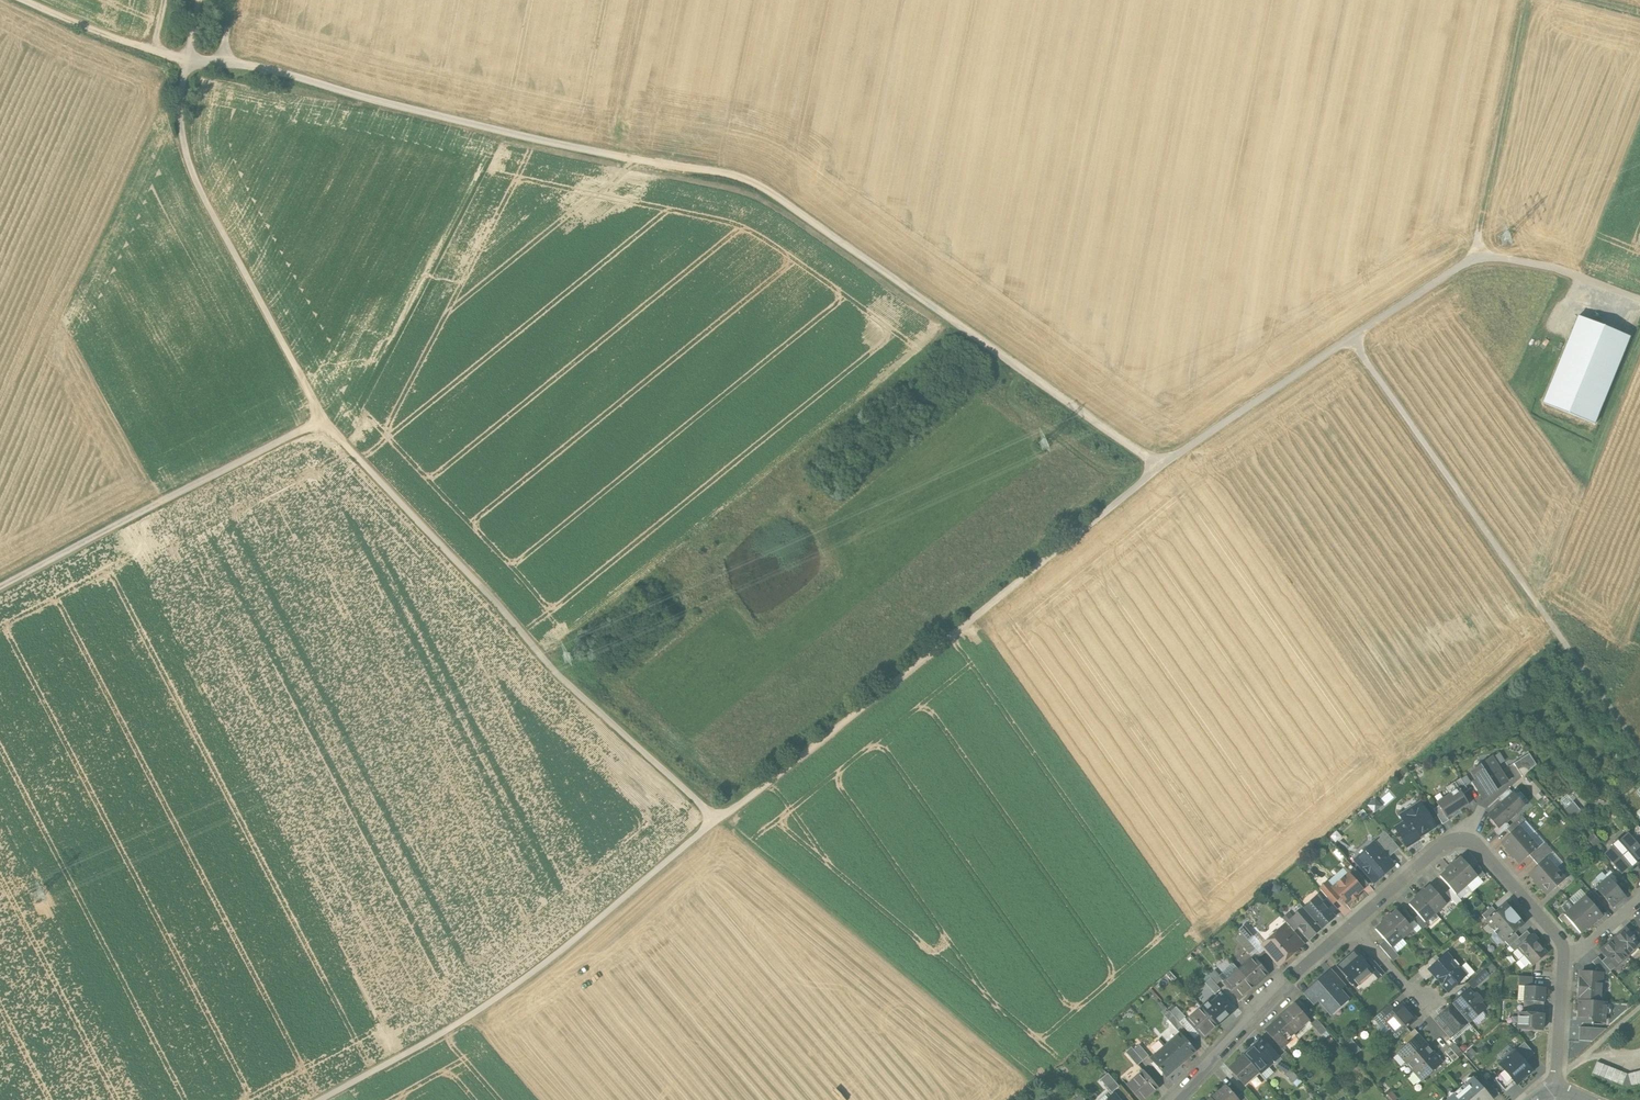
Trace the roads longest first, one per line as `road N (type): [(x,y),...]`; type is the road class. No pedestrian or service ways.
road 1 (track): [(320,1099),(517,983),(1157,465),(1345,332),(1639,749)]
road 2 (track): [(186,61),(258,66),(530,138),(740,176),(1157,465)]
road 3 (track): [(199,0),(179,121),(211,209),(323,417),(491,594)]
road 4 (track): [(323,417),(0,587)]
road 5 (track): [(715,818),(491,594)]
road 6 (track): [(1473,254),(1524,0)]
road 7 (track): [(1345,332),(1473,254),(1559,267)]
road 8 (track): [(186,61),(21,0)]
road 9 (residential): [(1568,952),(1486,848),(1469,838)]
road 10 (residential): [(1469,838),(1426,860),(1355,926)]
road 11 (residential): [(1555,1090),(1568,952)]

